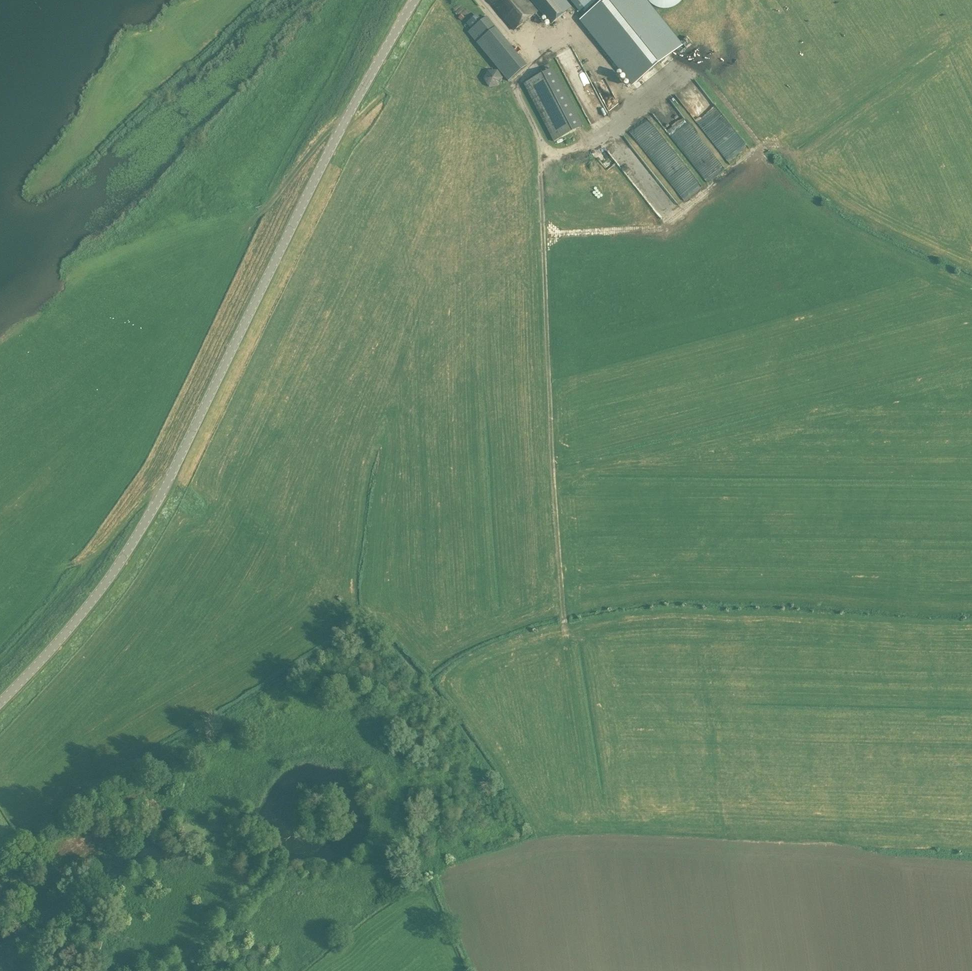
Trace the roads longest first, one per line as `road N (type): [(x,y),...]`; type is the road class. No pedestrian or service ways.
road 1 (tertiary): [(0,701),(81,614),(137,535),(414,0)]

